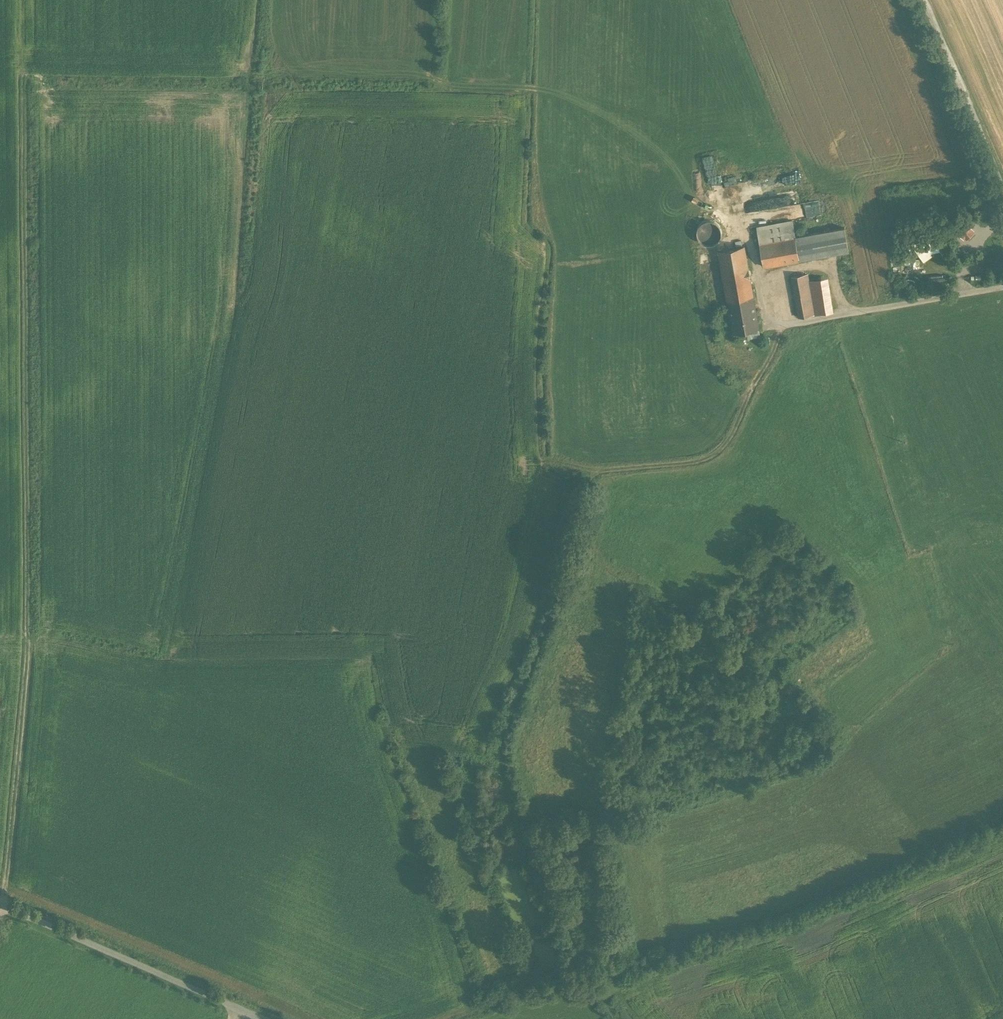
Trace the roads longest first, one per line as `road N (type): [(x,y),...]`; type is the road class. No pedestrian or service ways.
road 1 (track): [(619,1018),(589,973),(511,791),(506,729),(550,617),(587,480),(597,468),(690,460),(725,442),(783,321)]
road 2 (unclassified): [(0,903),(268,1018)]
road 3 (track): [(1002,189),(922,0)]

